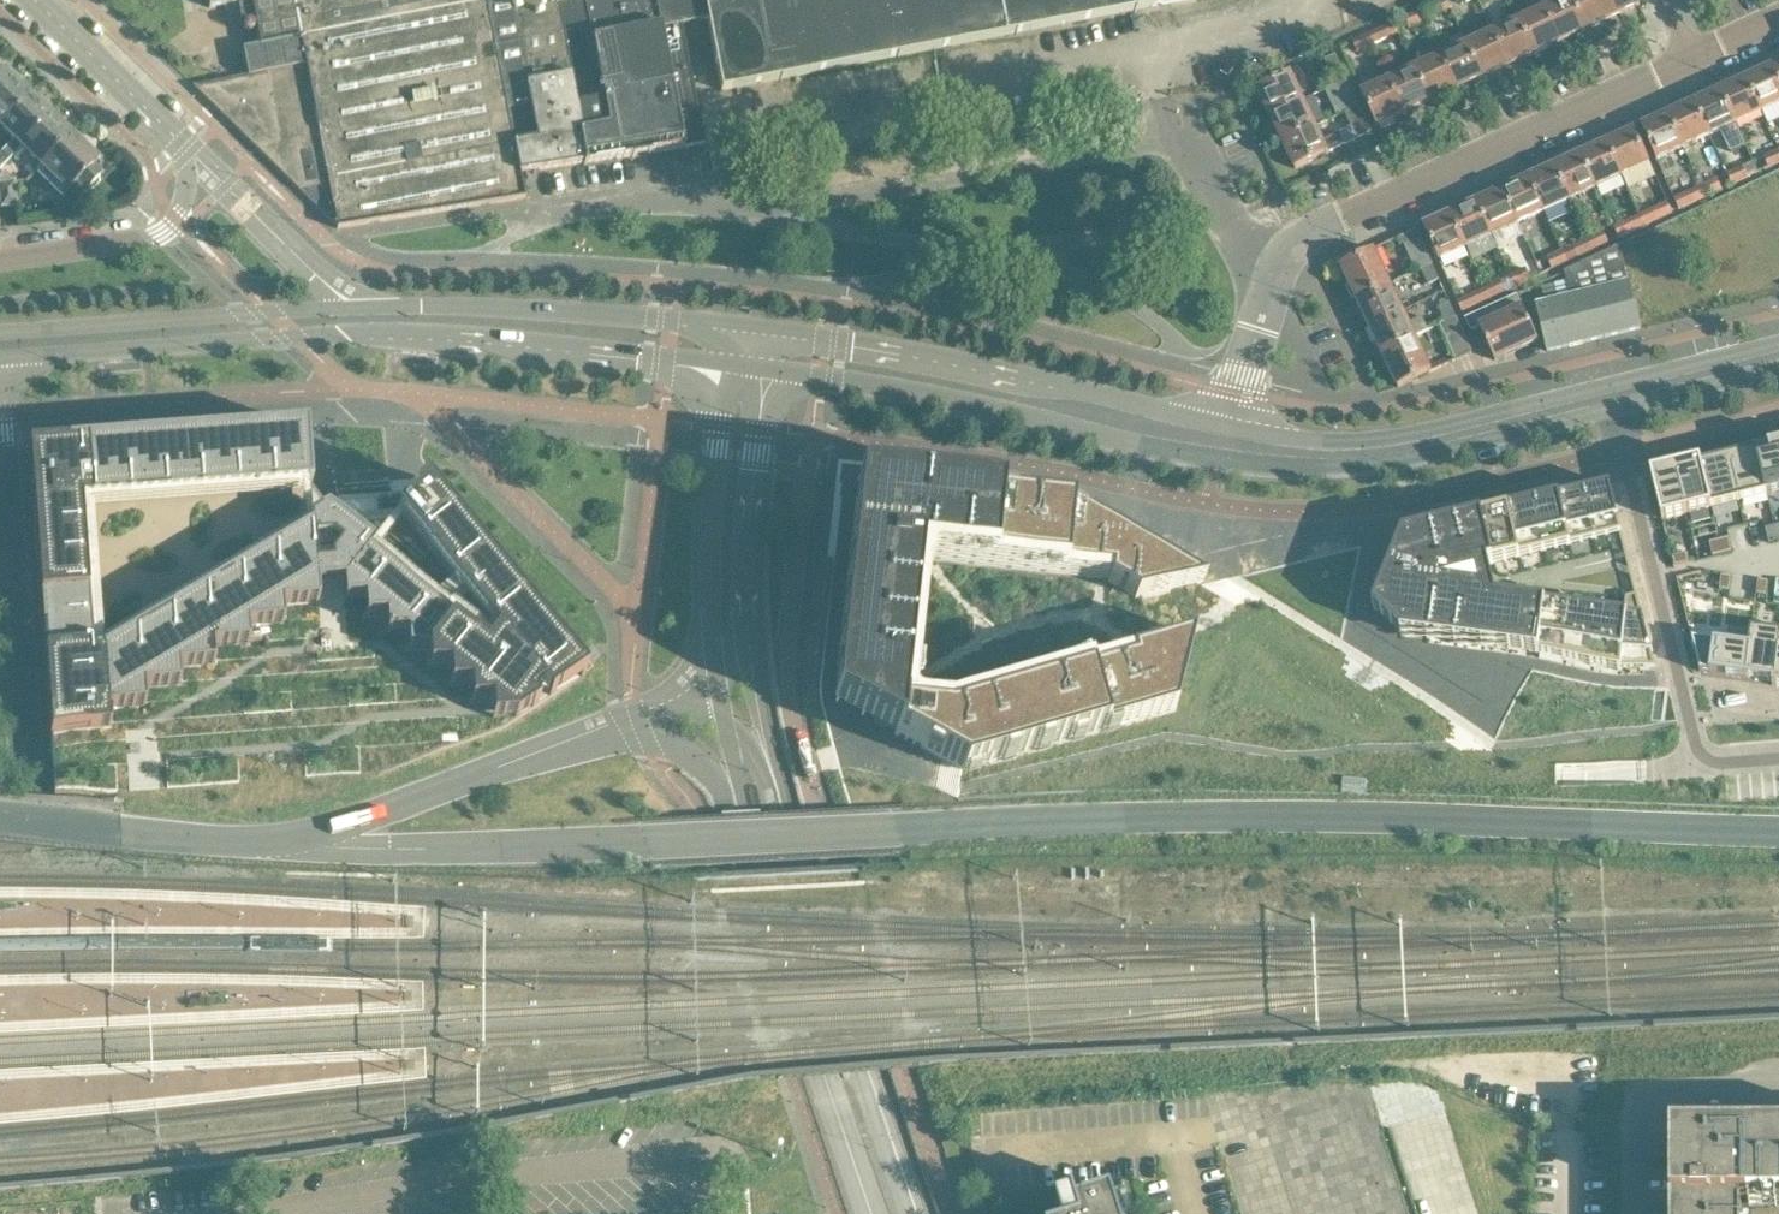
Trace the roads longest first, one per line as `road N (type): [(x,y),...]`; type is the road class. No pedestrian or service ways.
road 1 (tertiary): [(724,368),(710,539),(717,697),(756,869),(879,1213)]
road 2 (tertiary): [(925,1213),(868,1065),(756,707),(748,542),(764,373)]
road 3 (residential): [(1276,273),(1229,223),(1183,139),(755,212),(648,201),(538,221)]
road 4 (secondary): [(750,331),(421,306),(0,333)]
road 5 (secondary): [(0,361),(387,336),(724,368)]
road 6 (secondary): [(1227,428),(959,365),(750,331)]
road 7 (residential): [(1276,273),(1303,237),(1328,223),(1688,59)]
road 8 (secondary): [(764,373),(922,395),(1217,459)]
road 9 (residential): [(1613,409),(1697,747),(1716,763),(1778,759)]
road 10 (secondary): [(1217,459),(1361,466),(1613,409)]
road 11 (secondary): [(1607,386),(1357,440),(1227,428)]
road 12 (residential): [(176,137),(188,189),(170,228),(149,238),(0,260)]
road 13 (residential): [(176,137),(35,0)]
road 14 (secondary): [(1778,343),(1607,386)]
road 15 (secondary): [(1613,409),(1778,368)]
road 16 (residential): [(1227,428),(1276,273)]

